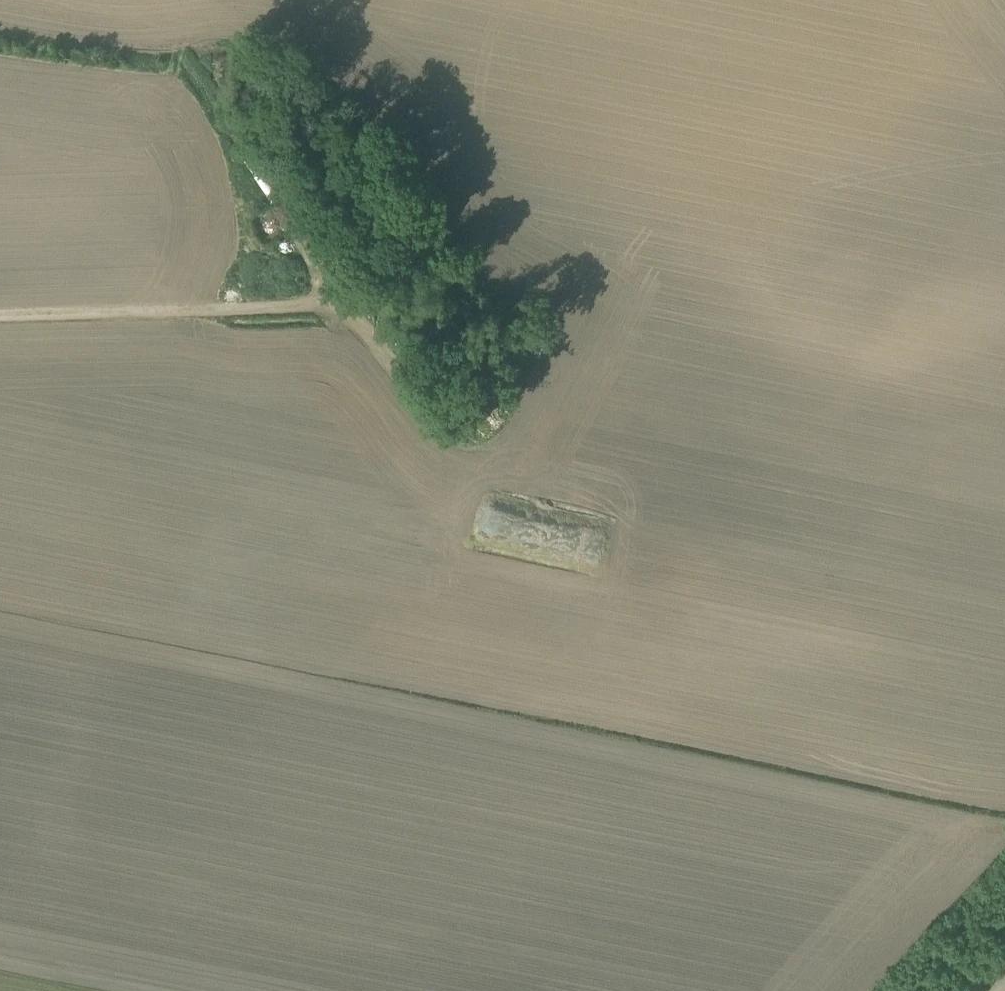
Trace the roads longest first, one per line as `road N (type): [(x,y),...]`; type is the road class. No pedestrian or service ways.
road 1 (track): [(0,319),(349,312)]

